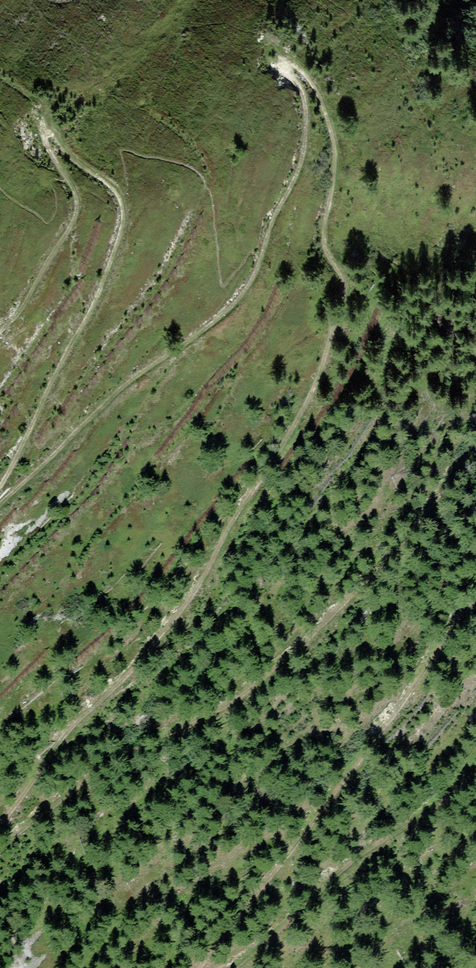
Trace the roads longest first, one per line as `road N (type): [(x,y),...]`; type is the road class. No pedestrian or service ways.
road 1 (track): [(0,826),(61,741),(194,594),(320,374),(342,317),(344,280),(325,244),(335,154),(321,98),(295,66),(286,69),(305,103),(304,153),(246,290),(117,392),(0,504)]
road 2 (track): [(475,451),(333,616),(275,666),(212,714),(141,741),(0,848)]
road 3 (track): [(194,967),(356,772),(475,589)]
road 4 (track): [(0,486),(88,317),(123,218),(116,190),(47,133),(68,178)]
road 5 (track): [(475,771),(335,867),(235,967)]
road 6 (track): [(68,178),(78,199),(71,225),(0,332)]

